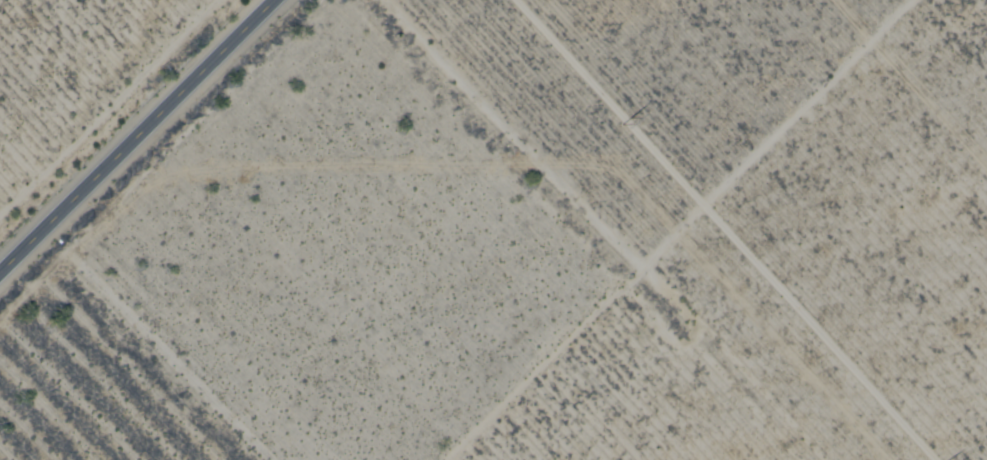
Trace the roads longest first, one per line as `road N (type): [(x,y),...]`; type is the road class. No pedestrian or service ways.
road 1 (primary): [(0,270),(272,0)]

